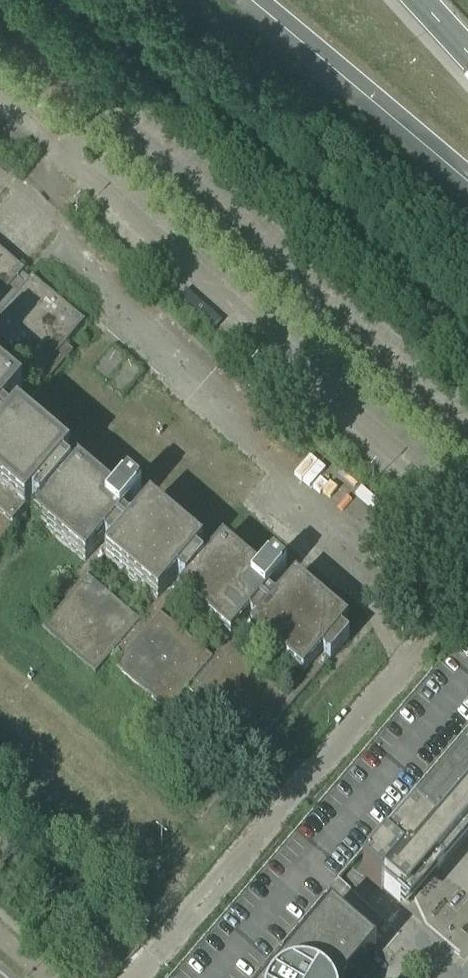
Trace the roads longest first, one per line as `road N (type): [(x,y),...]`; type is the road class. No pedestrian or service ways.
road 1 (motorway): [(261,0),(467,172)]

